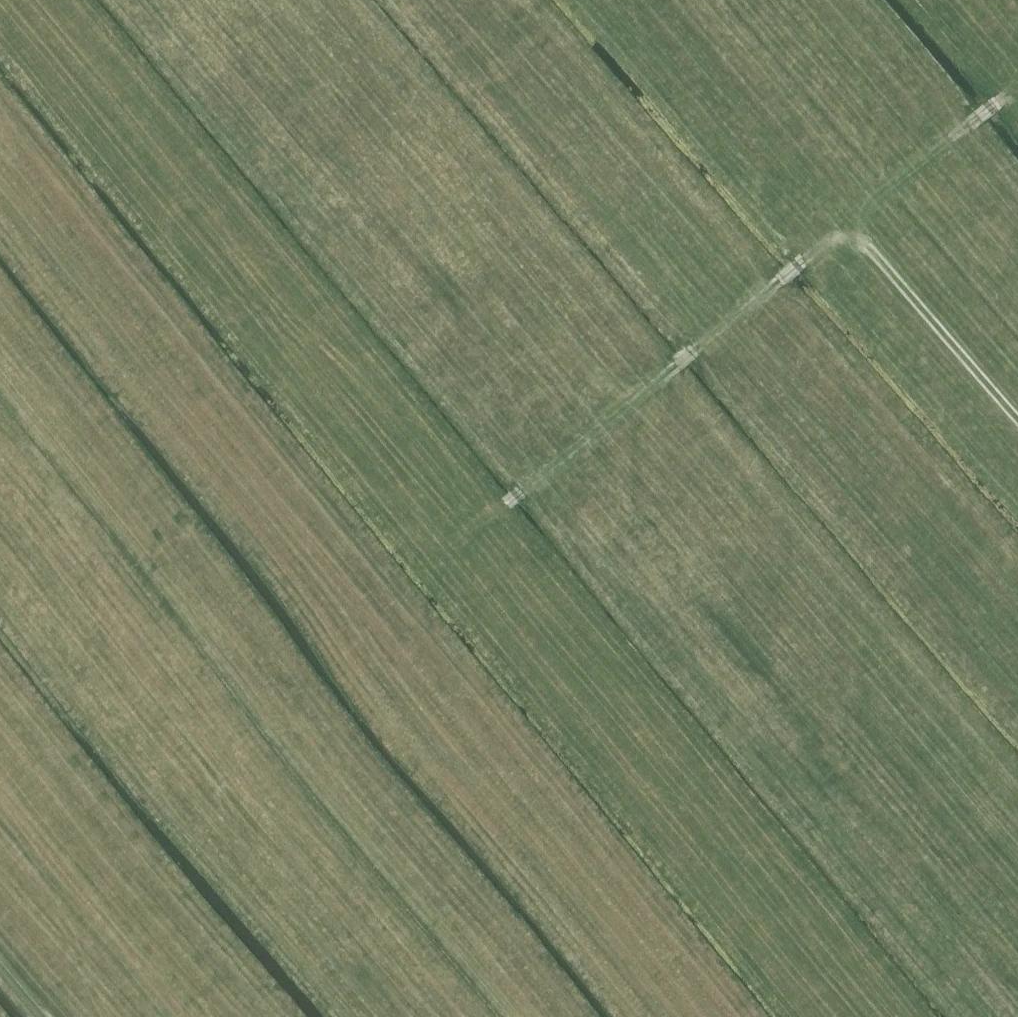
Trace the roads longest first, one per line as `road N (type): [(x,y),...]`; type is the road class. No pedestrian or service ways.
road 1 (track): [(1017,423),(866,247),(836,239),(783,282)]
road 2 (track): [(972,128),(865,222),(866,247)]

